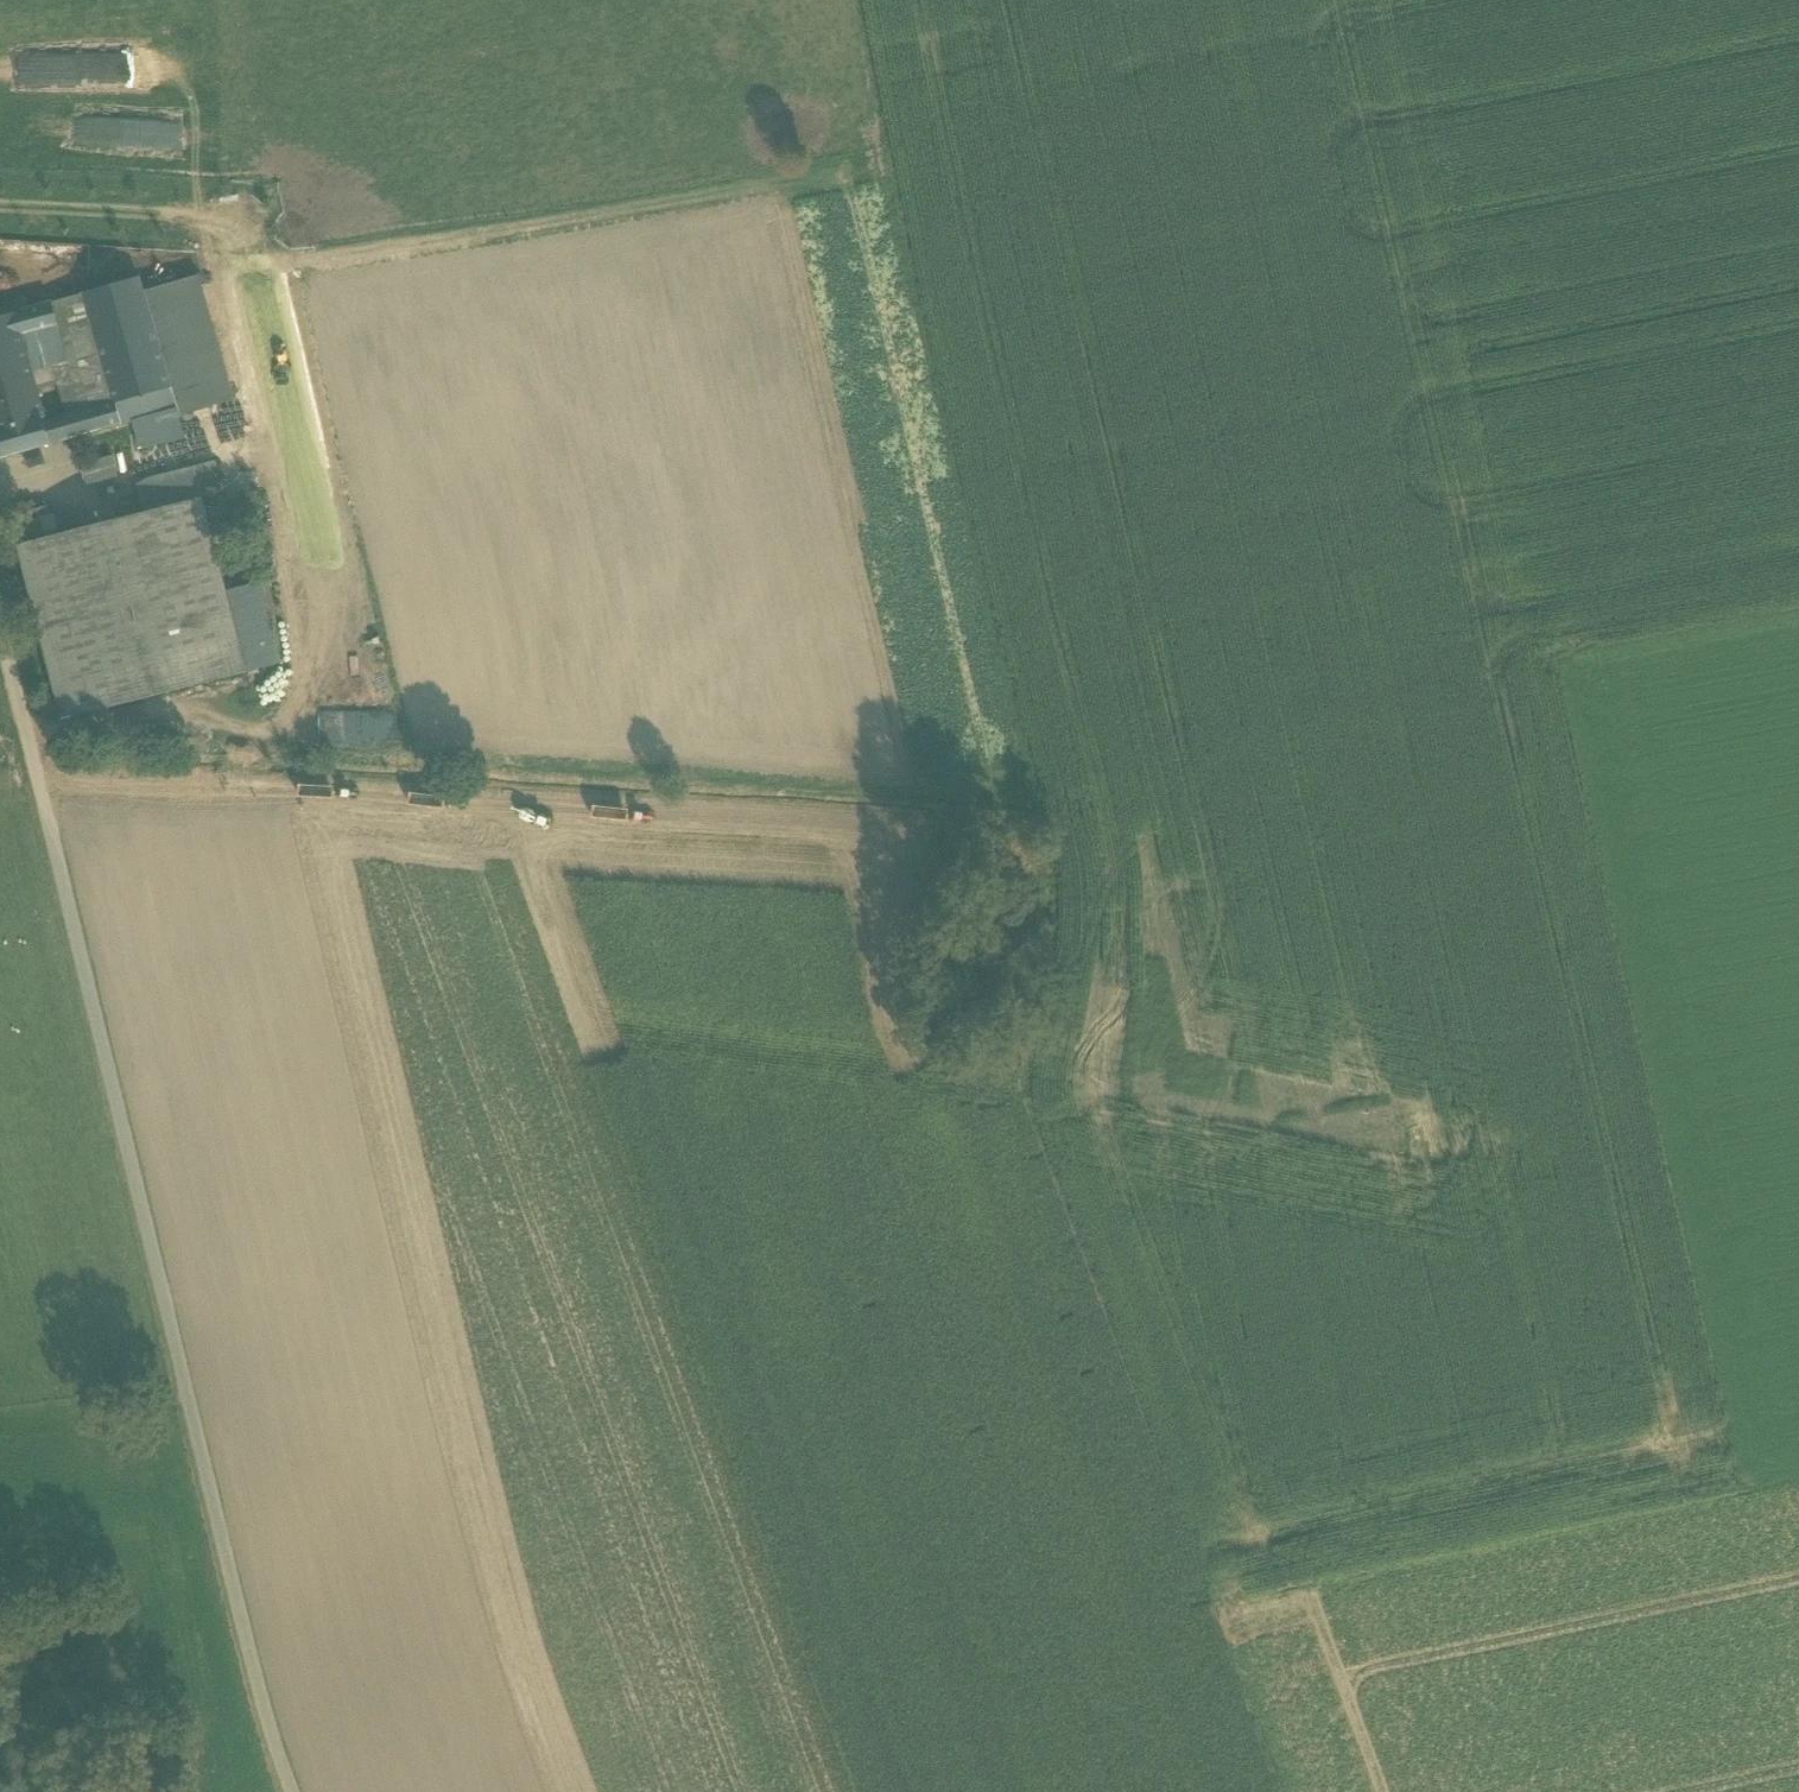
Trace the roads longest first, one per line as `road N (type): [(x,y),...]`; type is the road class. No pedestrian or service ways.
road 1 (unclassified): [(0,638),(294,1791)]

